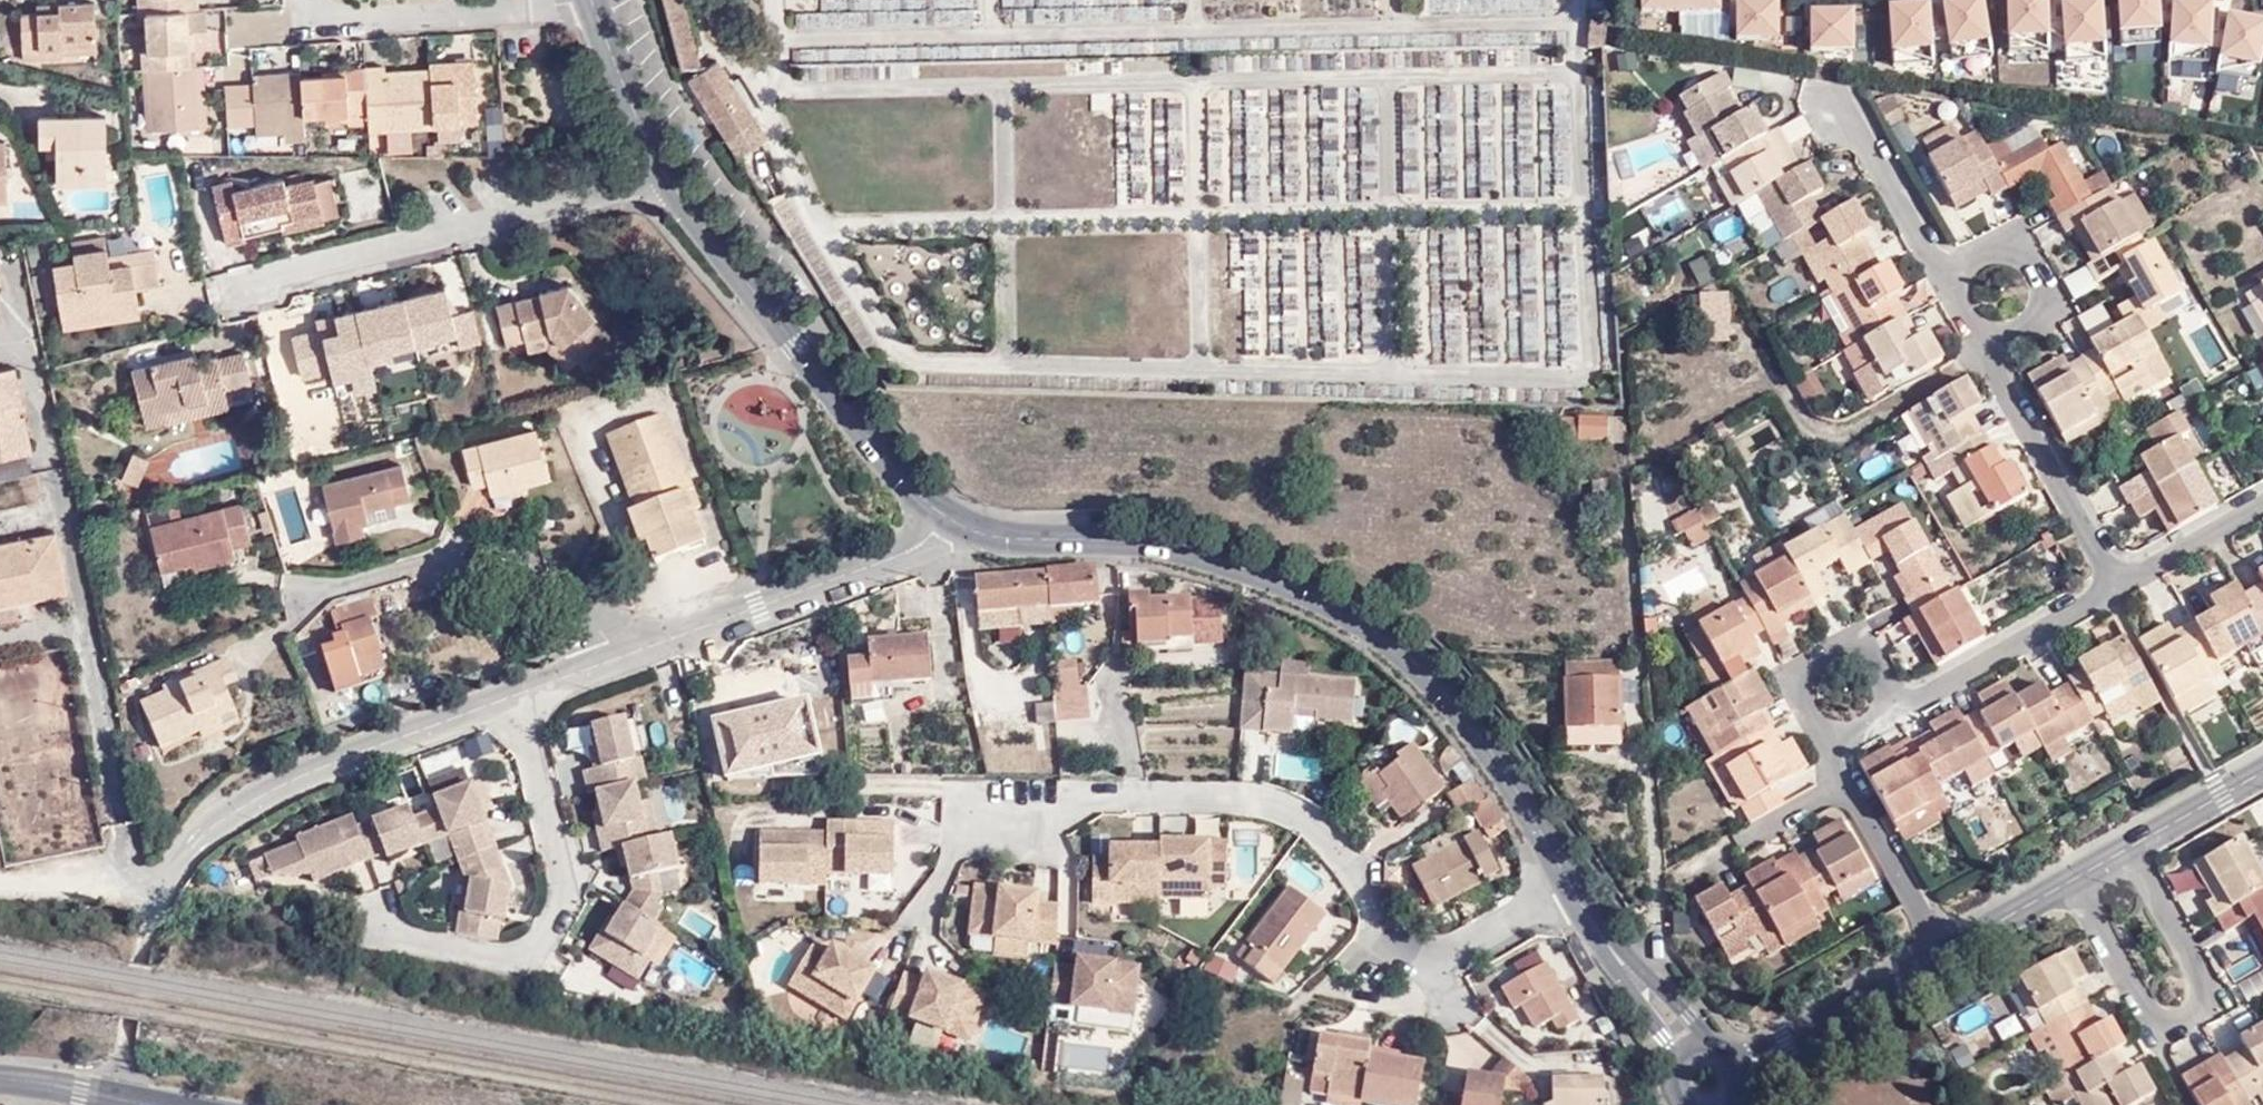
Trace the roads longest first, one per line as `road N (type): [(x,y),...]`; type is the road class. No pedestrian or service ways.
road 1 (tertiary): [(1573,889),(1474,729),(1421,668),(1359,620),(1218,559),(1153,544),(980,535),(946,519)]
road 2 (residential): [(1573,889),(1469,946),(1415,958),(1389,949),(1362,885),(1313,826),(1271,810),(1218,802),(965,815)]
road 3 (residential): [(149,919),(51,471)]
road 4 (unclassified): [(669,182),(239,288)]
road 5 (residential): [(149,919),(175,864),(254,801),(323,763),(511,699)]
road 6 (tertiary): [(946,519),(910,487),(669,182)]
road 7 (residential): [(511,699),(562,896),(518,961),(377,934)]
road 8 (residential): [(2075,883),(2159,1033),(2209,1004),(2129,852)]
road 9 (residential): [(294,587),(503,551),(617,662)]
road 10 (residential): [(617,662),(907,554),(946,519)]
road 11 (residential): [(579,0),(350,19),(310,0)]
road 12 (residential): [(2113,581),(1987,352)]
road 13 (residential): [(1946,278),(2019,242),(2059,314),(1987,352)]
road 14 (residential): [(2113,581),(1901,698)]
road 15 (residential): [(1952,954),(1747,1061)]
road 16 (residential): [(1830,739),(1793,675),(1865,635),(1901,698)]
road 17 (residential): [(1946,278),(1843,92)]
road 18 (tertiary): [(669,182),(591,0)]
road 19 (residential): [(1854,783),(1952,954)]
road 20 (residential): [(2262,499),(2113,581)]
road 21 (residential): [(1719,857),(1854,783)]
road 22 (residential): [(2262,775),(2129,852)]
road 23 (tertiary): [(1706,1034),(1598,931)]
road 24 (tertiary): [(1598,931),(1667,1062)]
road 25 (residential): [(0,1079),(144,1104)]
road 26 (residential): [(2075,883),(1952,954)]

